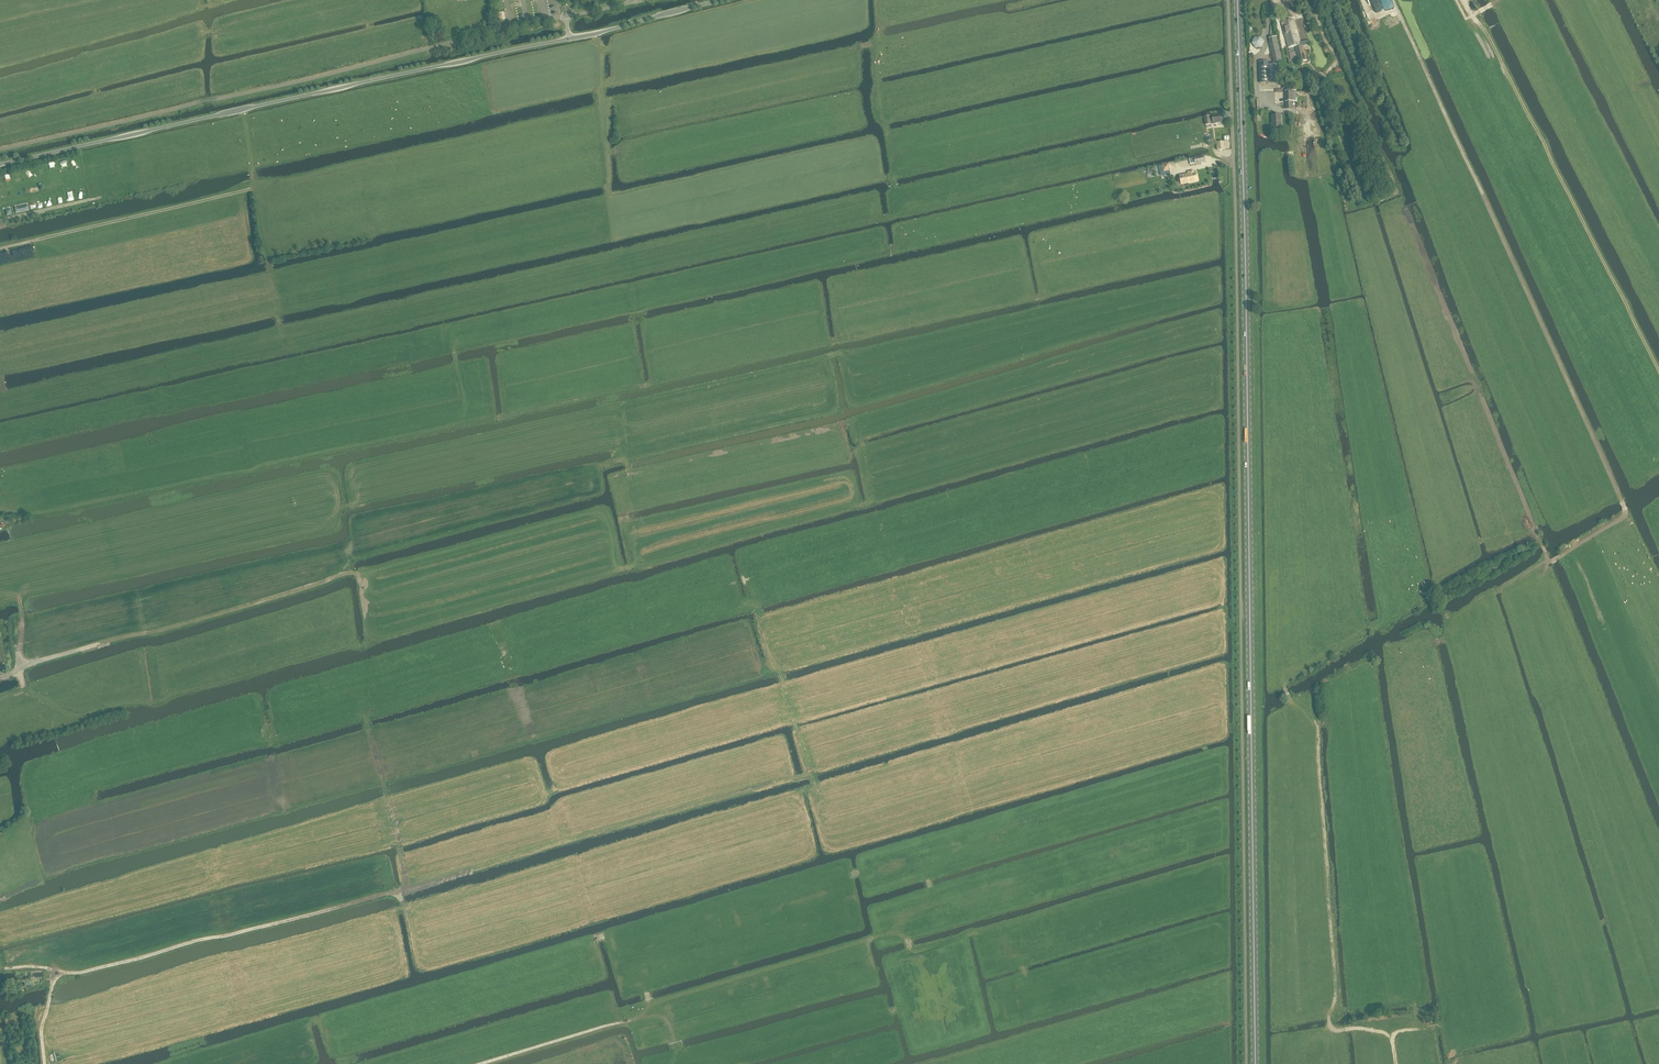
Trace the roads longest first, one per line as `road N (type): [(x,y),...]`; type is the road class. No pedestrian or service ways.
road 1 (primary): [(1255,1063),(1238,0)]
road 2 (unclassified): [(0,165),(569,39)]
road 3 (track): [(1462,0),(1658,371)]
road 4 (unclassified): [(1228,0),(1234,178)]
road 5 (unclassified): [(569,39),(725,0)]
road 6 (track): [(478,1063),(632,1020)]

